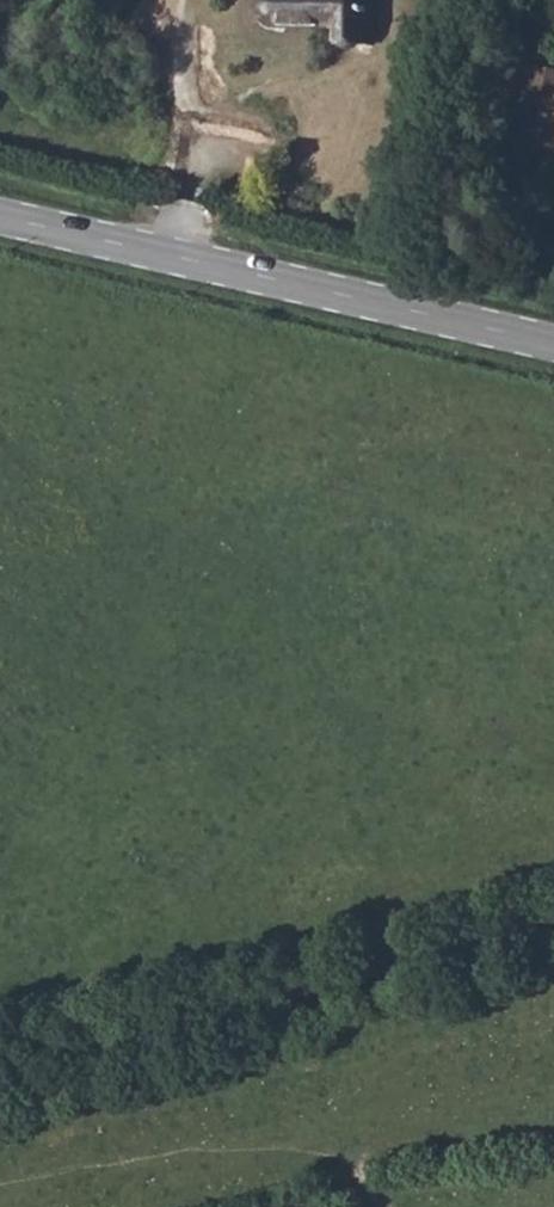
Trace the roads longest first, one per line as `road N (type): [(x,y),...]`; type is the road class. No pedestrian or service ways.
road 1 (track): [(0,1083),(553,930)]
road 2 (secondary): [(553,348),(0,217)]

